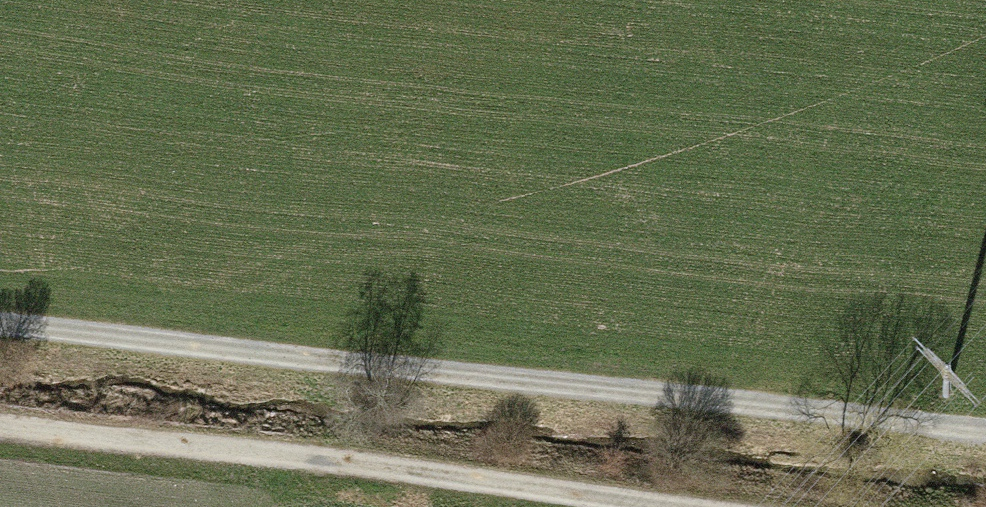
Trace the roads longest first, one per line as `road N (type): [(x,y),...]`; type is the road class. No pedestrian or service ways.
road 1 (track): [(985,432),(0,328)]
road 2 (track): [(668,506),(0,419)]

